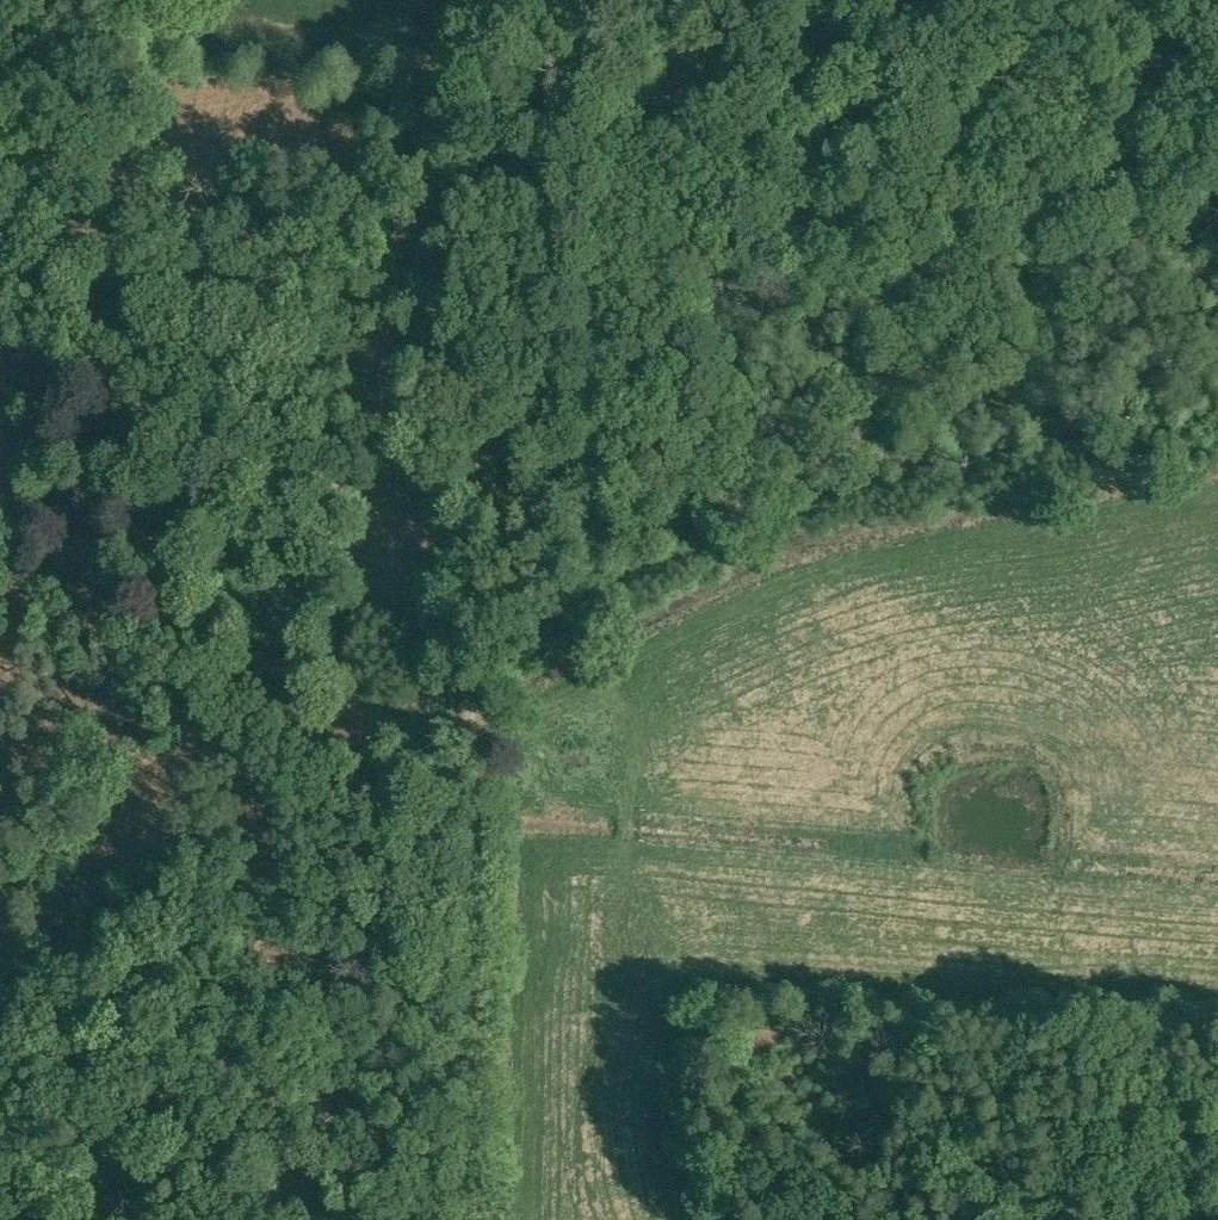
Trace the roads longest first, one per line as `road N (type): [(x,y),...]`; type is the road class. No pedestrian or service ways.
road 1 (track): [(477,0),(466,1219)]

